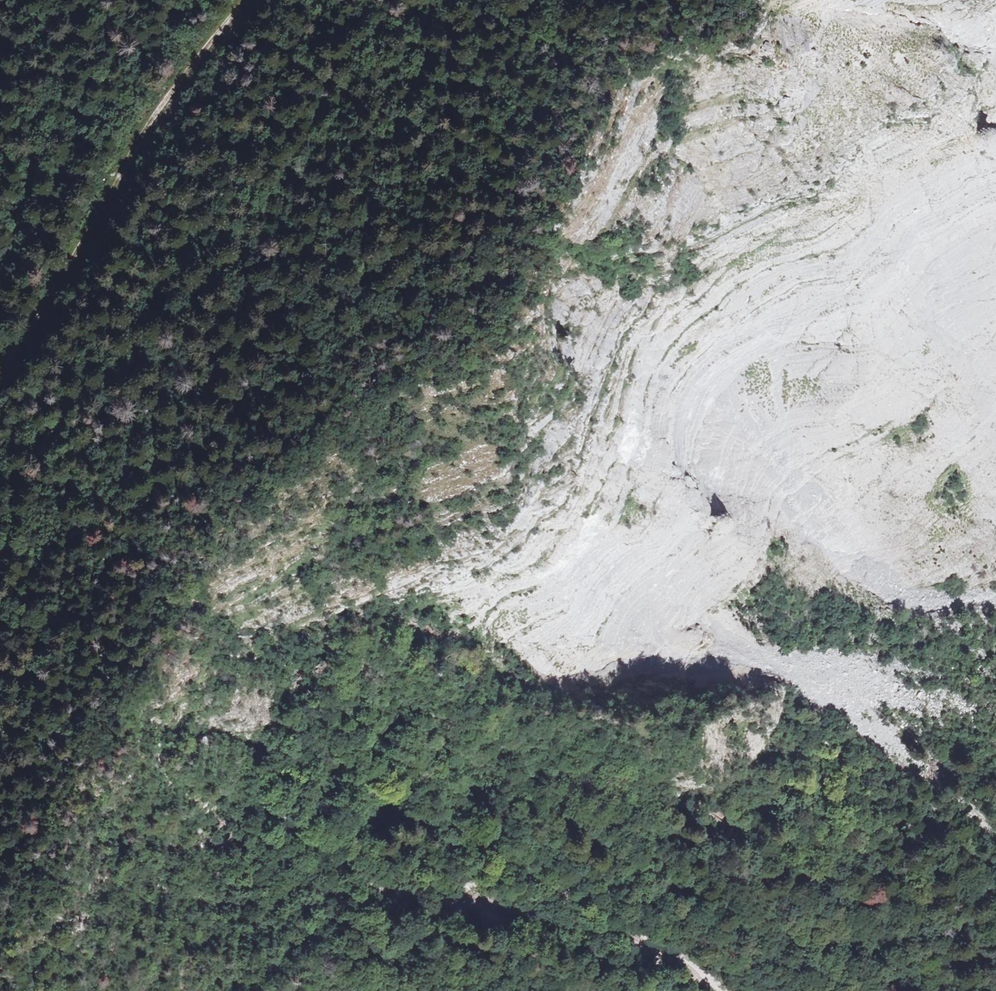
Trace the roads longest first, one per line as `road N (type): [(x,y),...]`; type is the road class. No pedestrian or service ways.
road 1 (track): [(0,380),(113,188),(252,0)]

